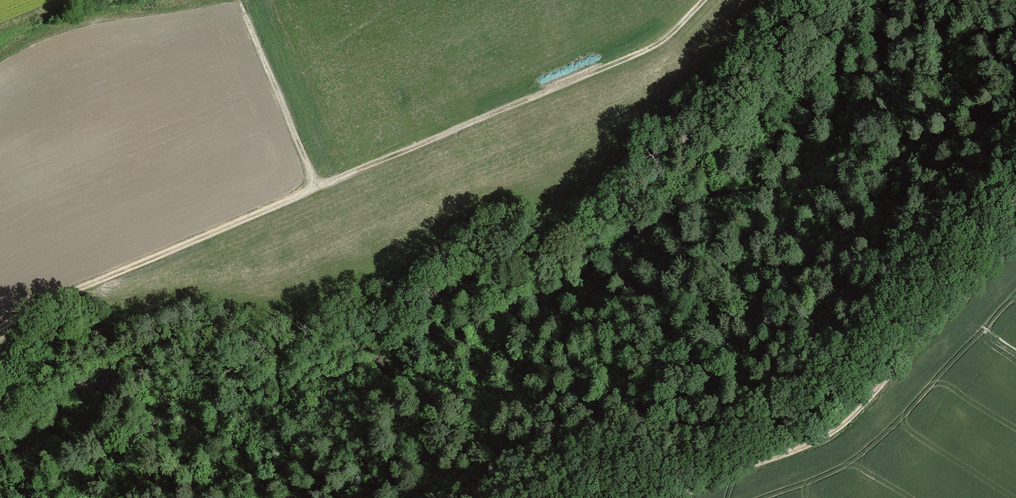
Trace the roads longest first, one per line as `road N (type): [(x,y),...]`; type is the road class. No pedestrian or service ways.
road 1 (track): [(704,0),(664,43),(615,67),(54,299),(0,330)]
road 2 (track): [(1015,240),(832,432),(685,497)]
road 3 (track): [(239,2),(316,188)]

